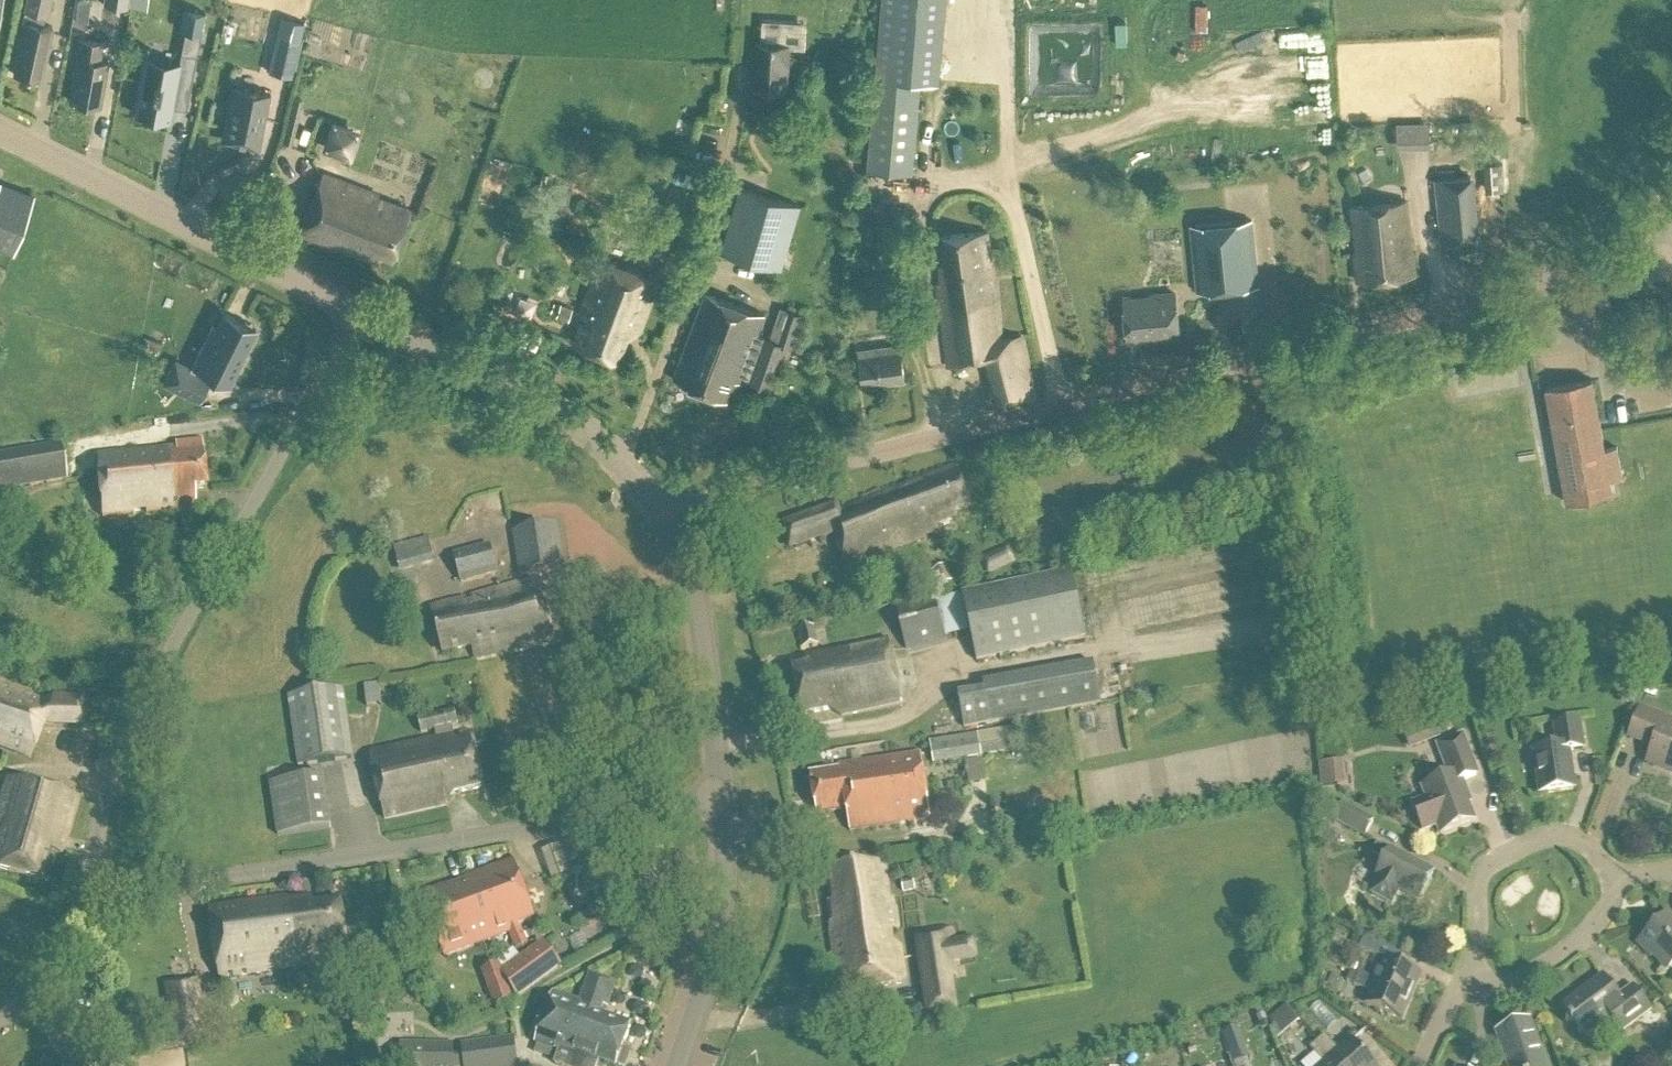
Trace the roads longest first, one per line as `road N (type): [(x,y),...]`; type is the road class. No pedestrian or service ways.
road 1 (tertiary): [(670,515),(740,488),(1059,404),(1589,274),(1662,267)]
road 2 (residential): [(86,874),(204,882),(723,797)]
road 3 (residential): [(86,874),(128,724),(360,313)]
road 4 (tertiary): [(360,313),(0,135)]
road 5 (tertiary): [(670,515),(620,458),(558,412),(360,313)]
road 6 (track): [(1059,404),(1003,184),(925,179)]
road 7 (tertiary): [(723,797),(699,608),(670,515)]
road 8 (tertiary): [(680,1065),(725,918),(723,797)]
road 9 (residential): [(1467,977),(1482,875),(1522,844),(1551,832),(1584,844),(1613,881)]
road 10 (residential): [(1467,977),(1493,988),(1524,981),(1597,920),(1613,881)]
road 11 (residential): [(21,1009),(71,929),(86,874)]

